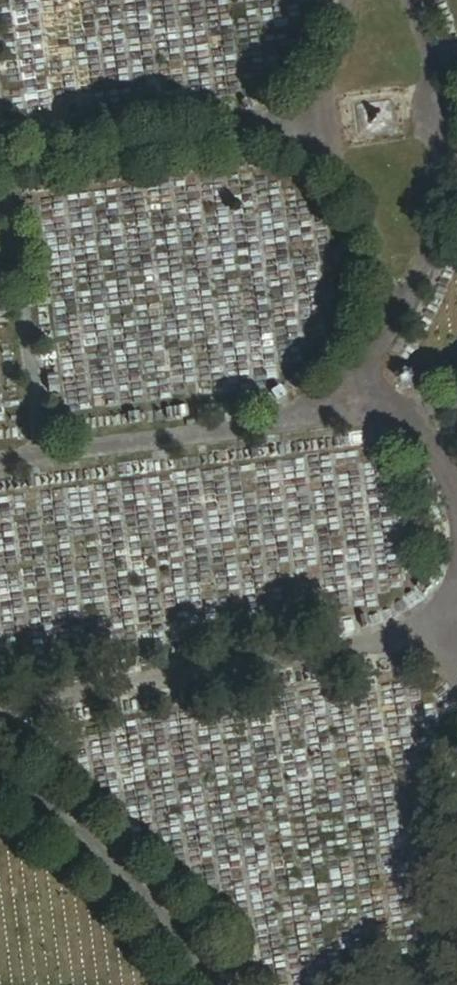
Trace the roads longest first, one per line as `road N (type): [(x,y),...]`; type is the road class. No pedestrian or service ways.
road 1 (secondary): [(456,109),(0,929)]
road 2 (secondary): [(68,984),(456,288)]

